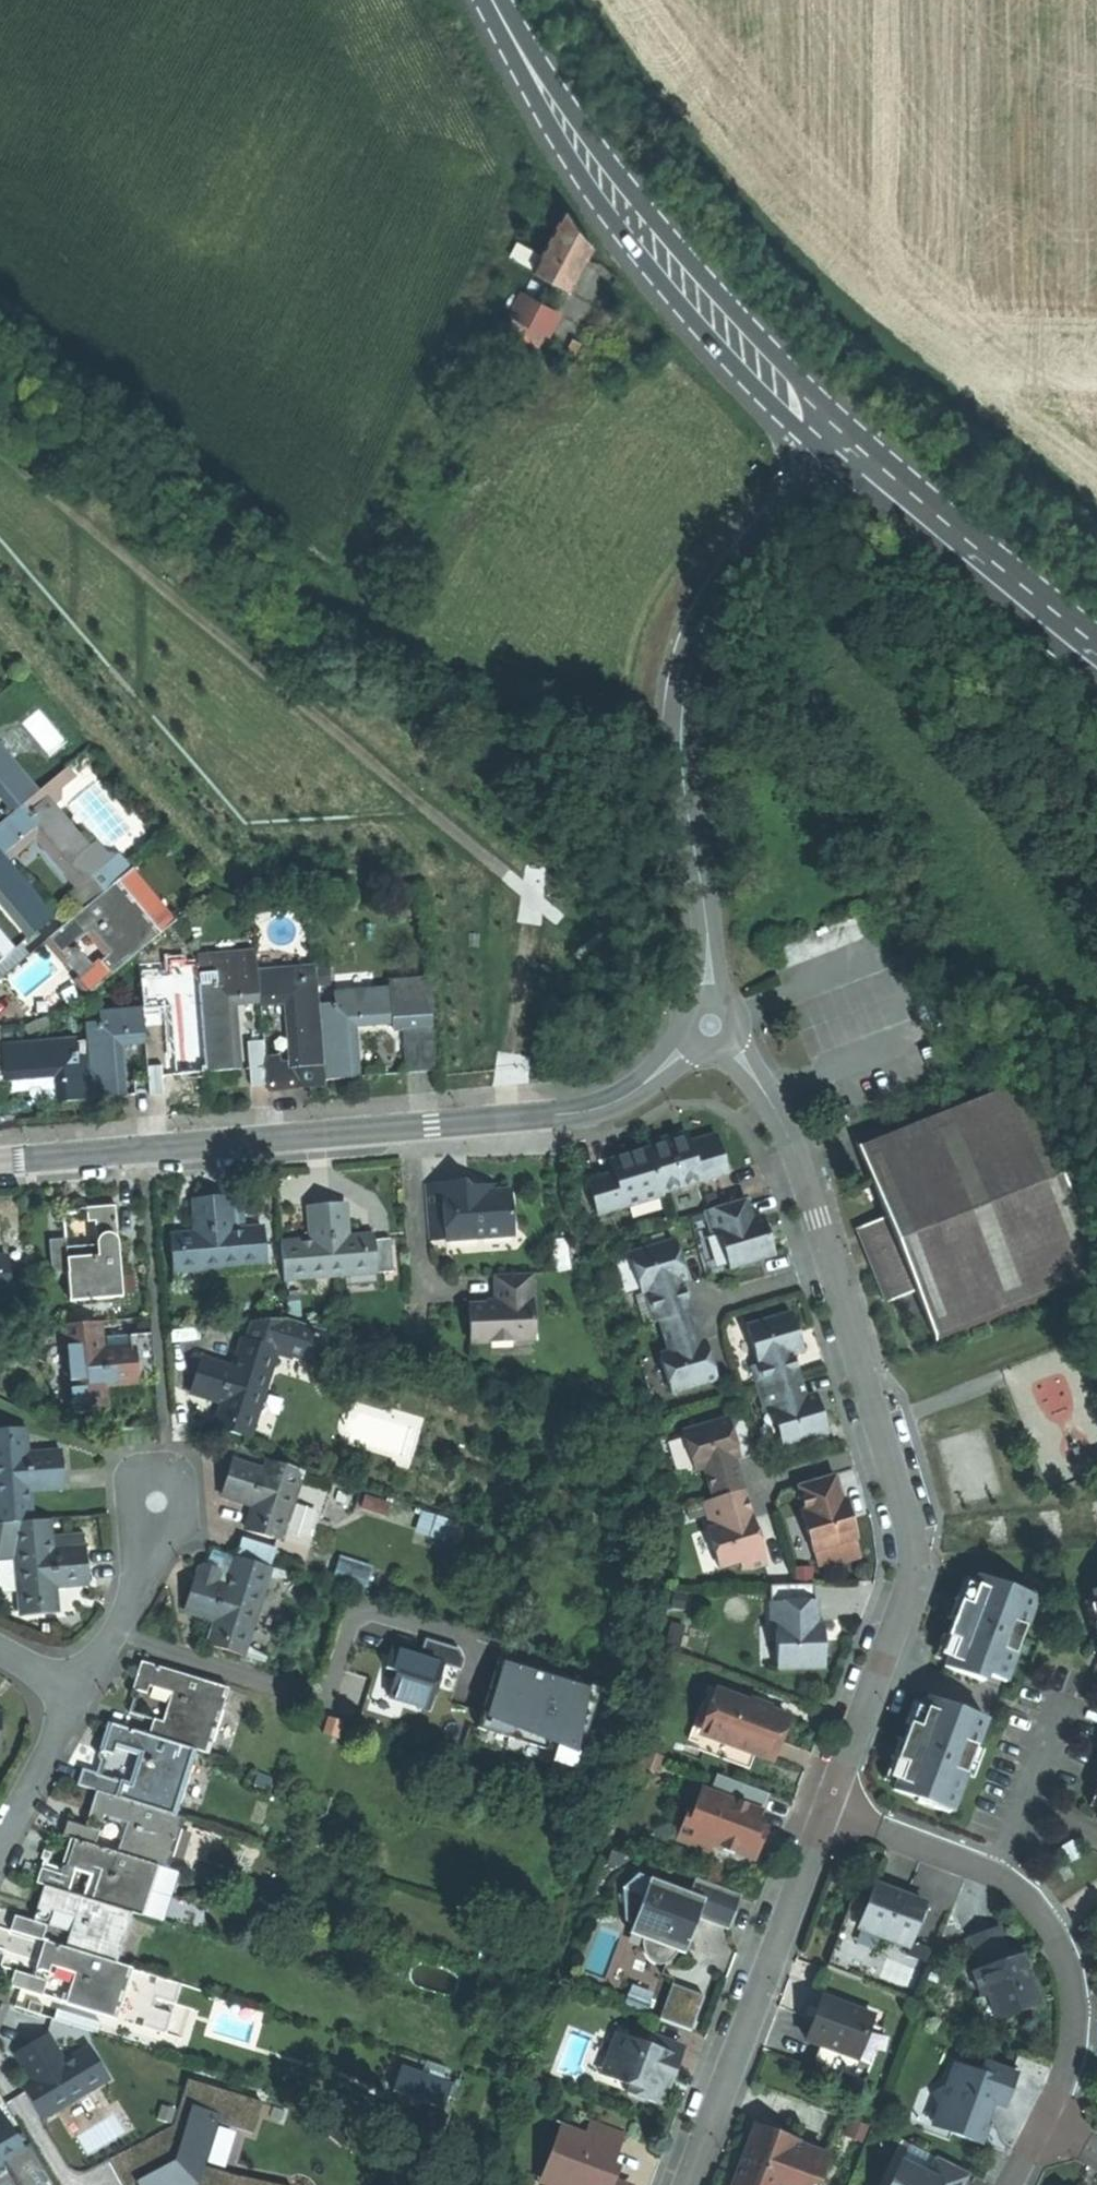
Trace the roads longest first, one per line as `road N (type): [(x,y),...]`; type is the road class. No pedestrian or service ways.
road 1 (residential): [(511,1118),(534,894),(0,449)]
road 2 (tertiary): [(709,997),(680,787),(679,684),(691,636),(723,575),(841,438)]
road 3 (secondary): [(841,438),(667,260),(583,146),(497,0)]
road 4 (tertiary): [(0,1159),(511,1118)]
road 5 (residential): [(1046,2126),(1080,2022),(1073,1969),(1047,1918),(1002,1873),(823,1809)]
road 6 (residential): [(823,1809),(685,2184)]
road 7 (residential): [(880,1448),(904,1533),(903,1586),(823,1809)]
road 8 (secondary): [(1096,648),(978,560),(841,438)]
road 9 (residential): [(728,1049),(784,1134),(826,1274)]
road 10 (residential): [(162,1508),(119,1628),(78,1701)]
road 11 (tertiary): [(511,1118),(610,1103),(685,1048)]
road 12 (residential): [(826,1274),(880,1448)]
road 13 (residential): [(78,1701),(0,1844)]
road 14 (residential): [(755,1487),(880,1448)]
road 15 (residential): [(705,1310),(826,1274)]

